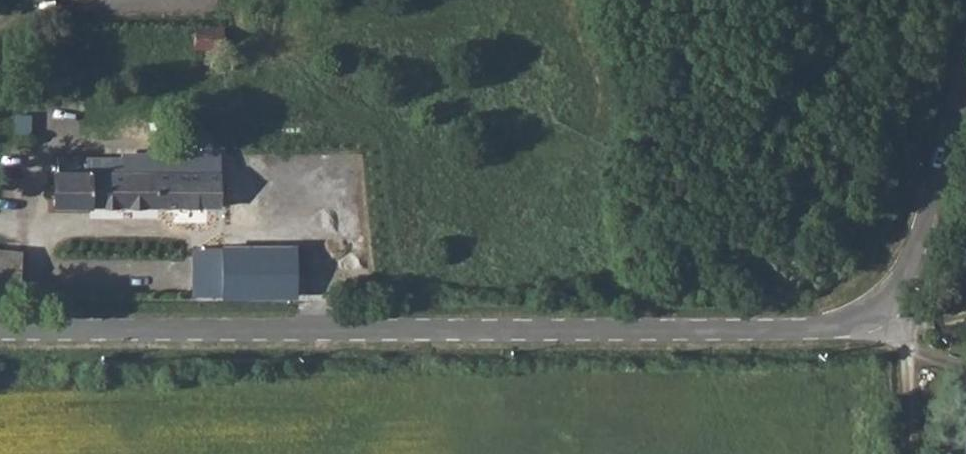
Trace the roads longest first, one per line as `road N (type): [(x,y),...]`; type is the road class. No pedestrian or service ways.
road 1 (unclassified): [(965,91),(896,293),(857,323),(810,332),(0,333)]
road 2 (track): [(901,453),(907,333),(879,306)]

